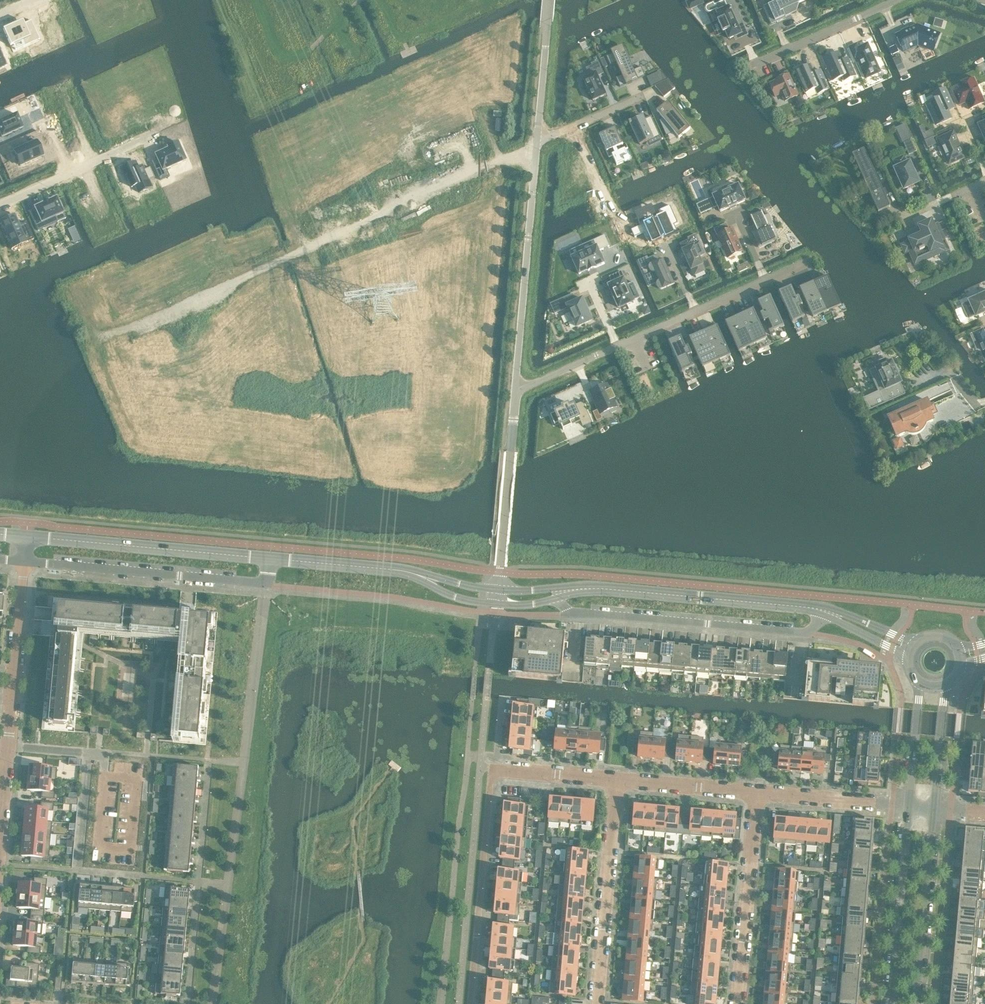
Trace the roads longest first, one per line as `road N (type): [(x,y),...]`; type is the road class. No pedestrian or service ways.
road 1 (residential): [(100,340),(536,155)]
road 2 (residential): [(471,1003),(493,770),(617,779)]
road 3 (residential): [(516,388),(810,260)]
road 4 (residential): [(559,597),(578,612),(799,632),(828,613)]
road 5 (residential): [(24,561),(262,582),(271,558)]
road 6 (tertiary): [(828,613),(576,589)]
road 7 (tertiary): [(271,558),(27,537)]
road 8 (unclassified): [(516,388),(536,155)]
road 9 (residential): [(617,779),(597,1003)]
road 10 (residential): [(757,792),(738,1003)]
road 11 (unclassified): [(497,589),(516,388)]
road 12 (tertiary): [(909,806),(890,1003)]
road 13 (tertiary): [(917,1003),(934,808)]
road 14 (residential): [(137,780),(131,850),(99,847),(105,777)]
road 15 (residential): [(751,65),(896,0)]
road 16 (residential): [(757,792),(909,806)]
road 17 (tertiary): [(412,573),(271,558)]
road 18 (residential): [(617,779),(757,792)]
road 19 (unclassified): [(538,137),(551,0)]
road 20 (unclassified): [(12,697),(24,561)]
road 21 (tertiary): [(920,684),(909,806)]
road 22 (tertiary): [(934,808),(945,686)]

